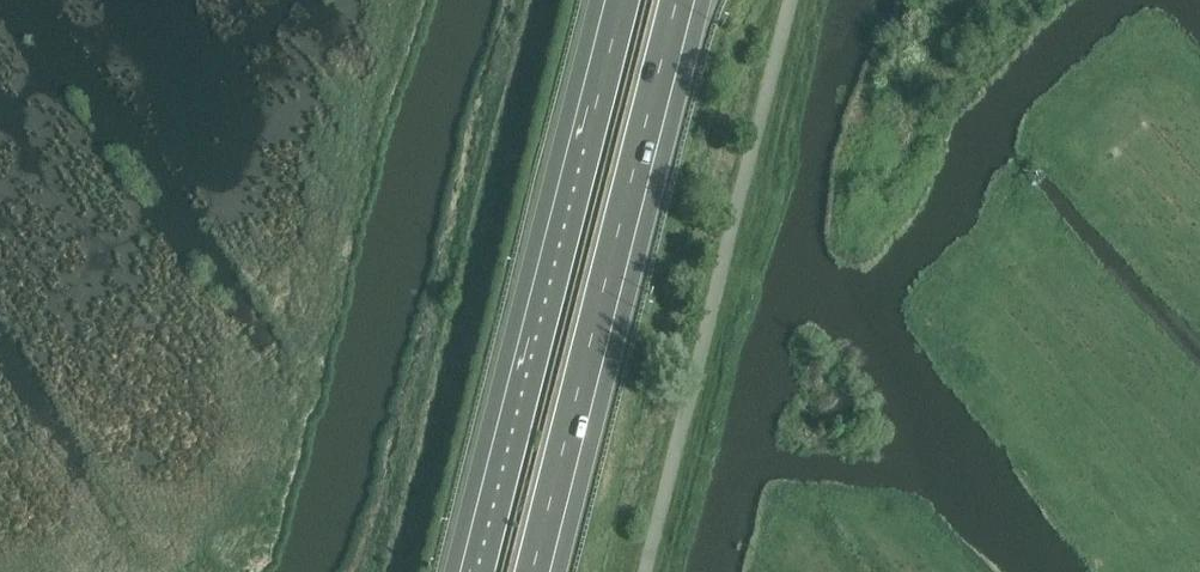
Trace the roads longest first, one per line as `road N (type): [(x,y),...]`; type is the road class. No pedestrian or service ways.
road 1 (motorway): [(535,571),(681,0)]
road 2 (motorway): [(623,0),(477,571)]

